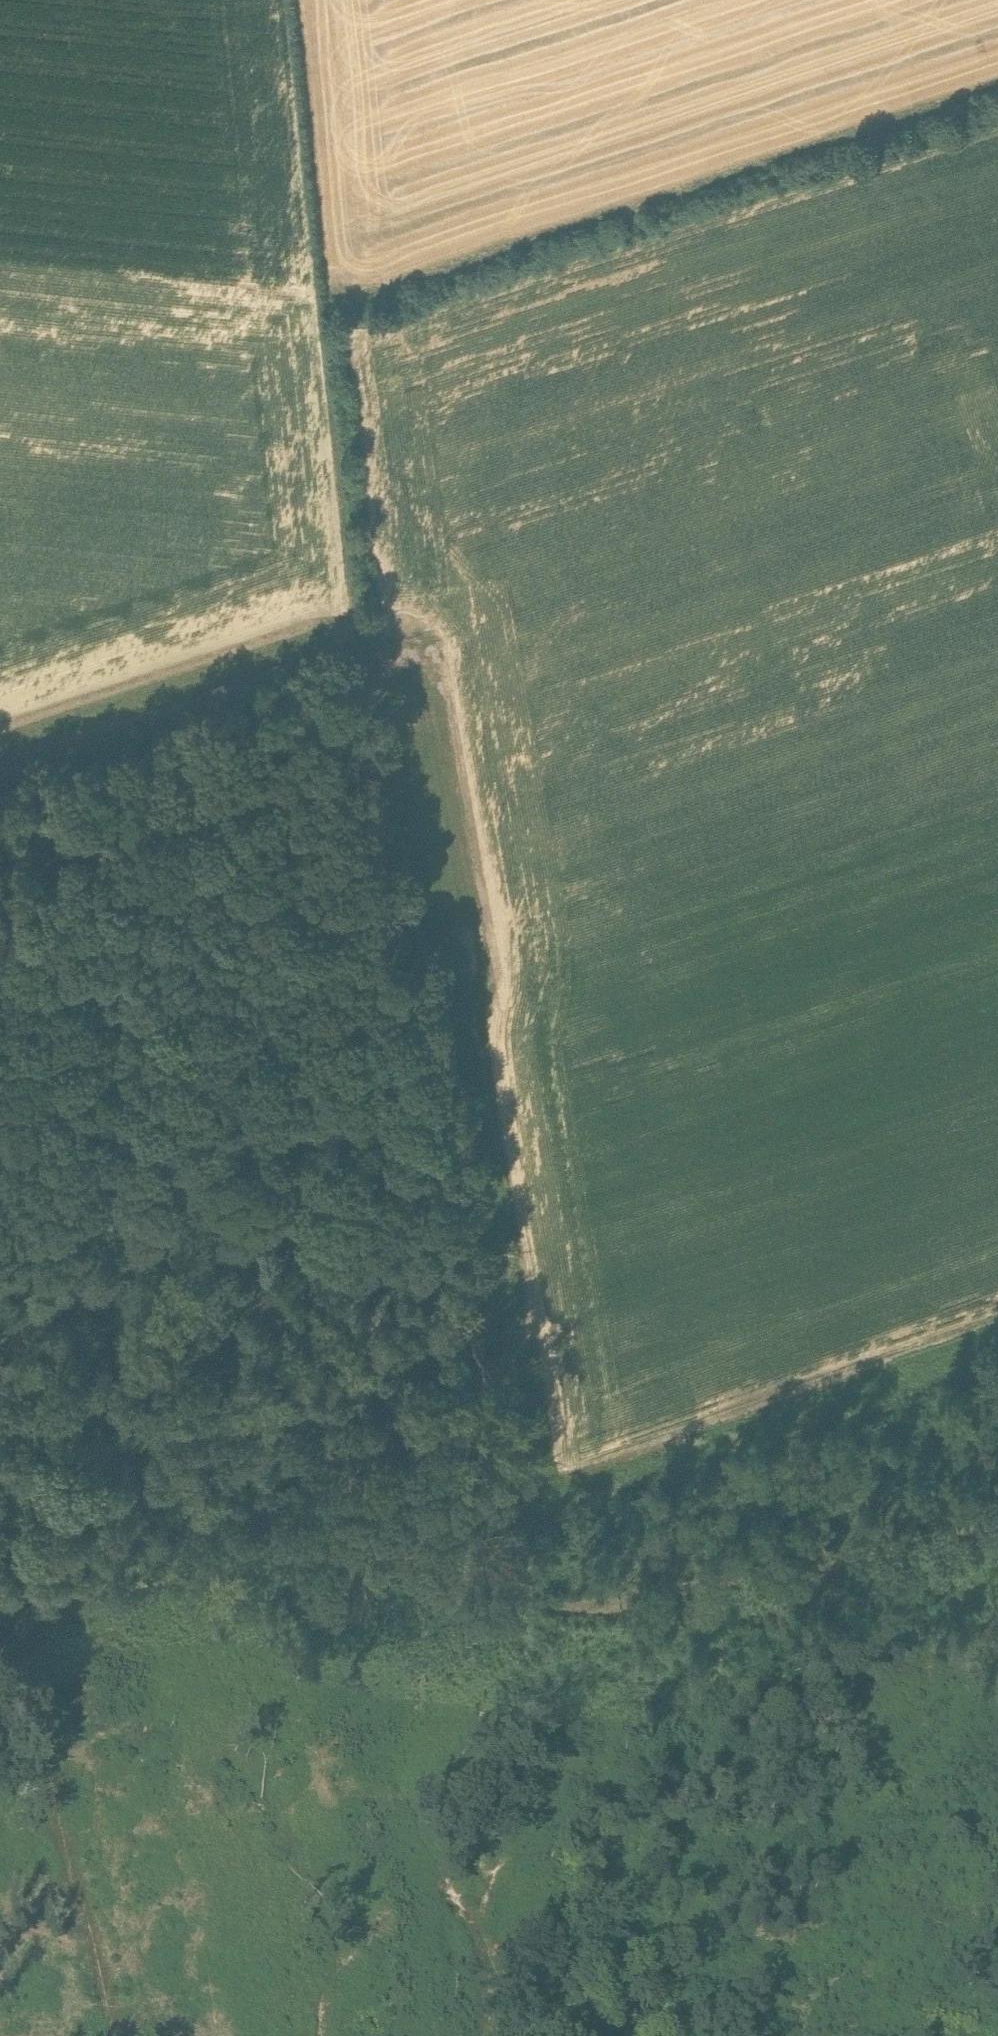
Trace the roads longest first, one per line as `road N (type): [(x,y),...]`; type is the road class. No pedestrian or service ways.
road 1 (track): [(0,1599),(387,1557),(493,1581),(562,1608),(682,1594),(997,1529)]
road 2 (track): [(997,1664),(962,1661),(857,1686)]

